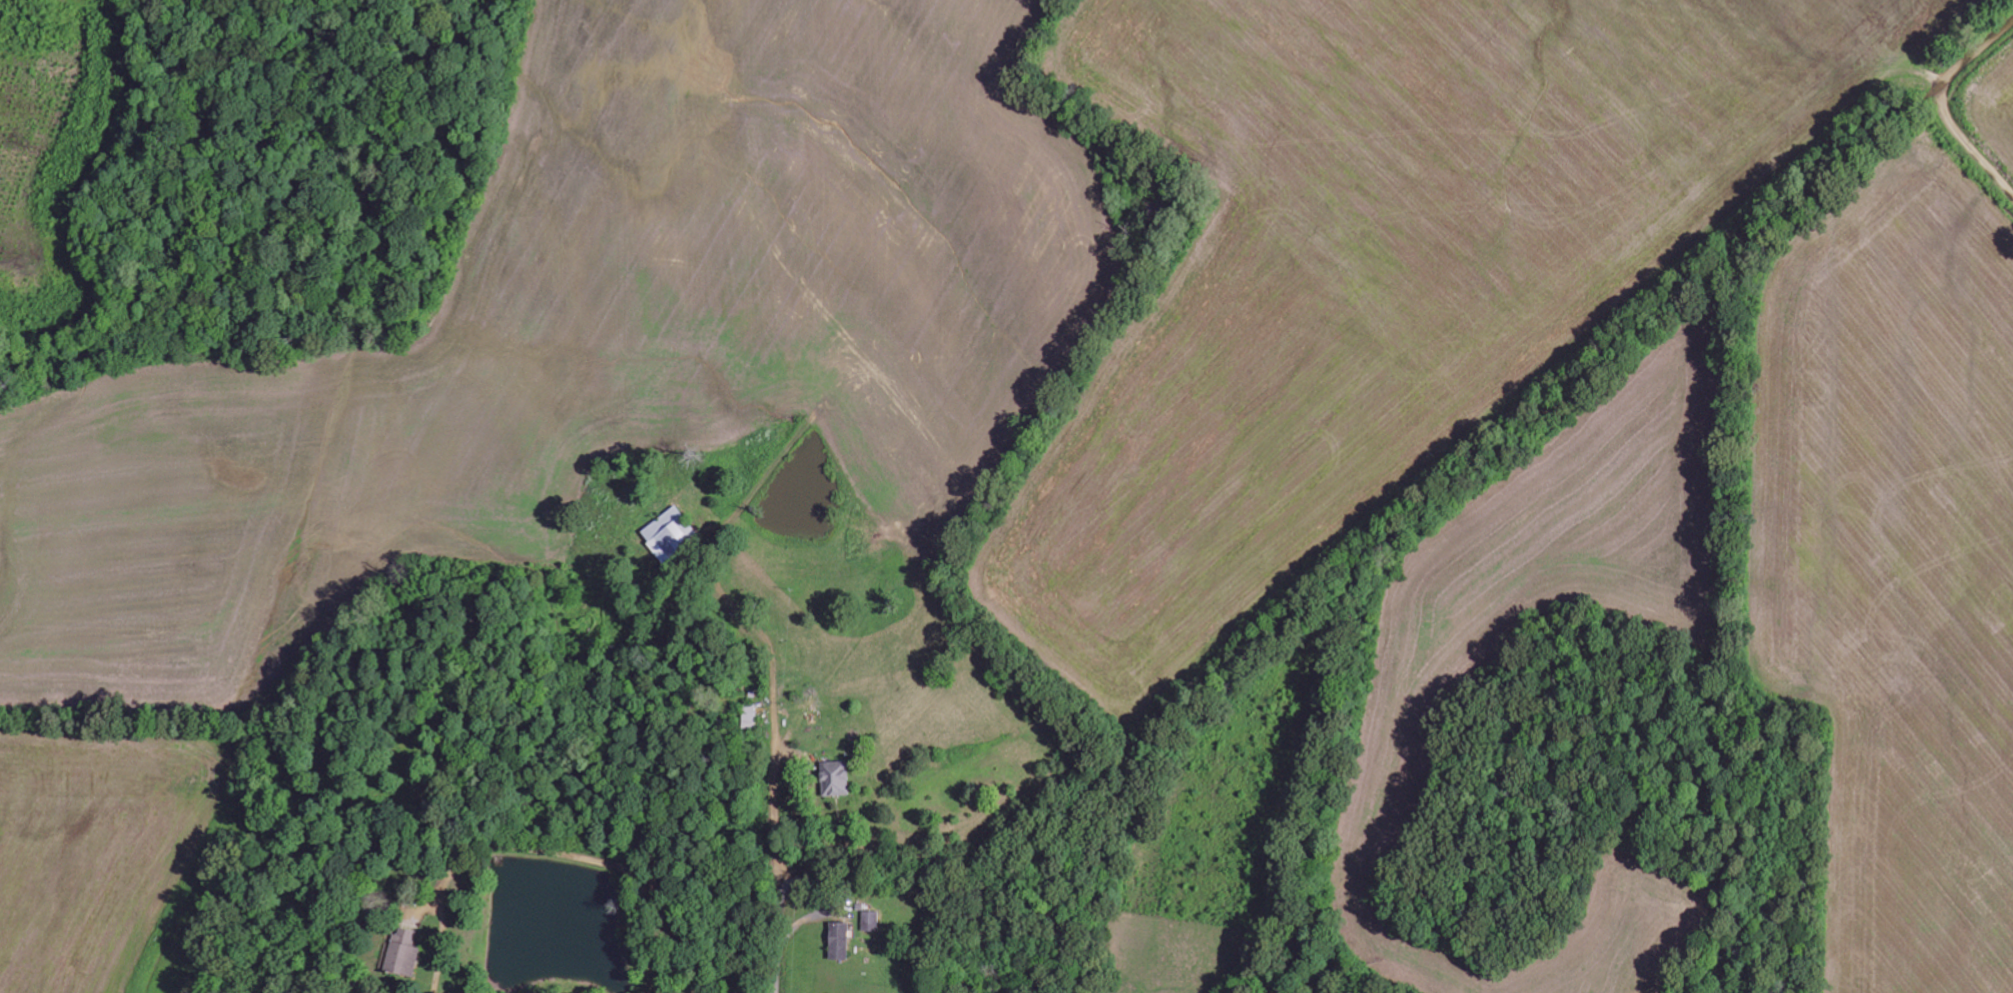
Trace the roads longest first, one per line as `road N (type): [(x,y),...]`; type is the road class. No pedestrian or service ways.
road 1 (residential): [(774,992),(775,922),(801,747),(919,526),(1100,98)]
road 2 (residential): [(2012,23),(1945,87),(1956,128),(2012,195)]

